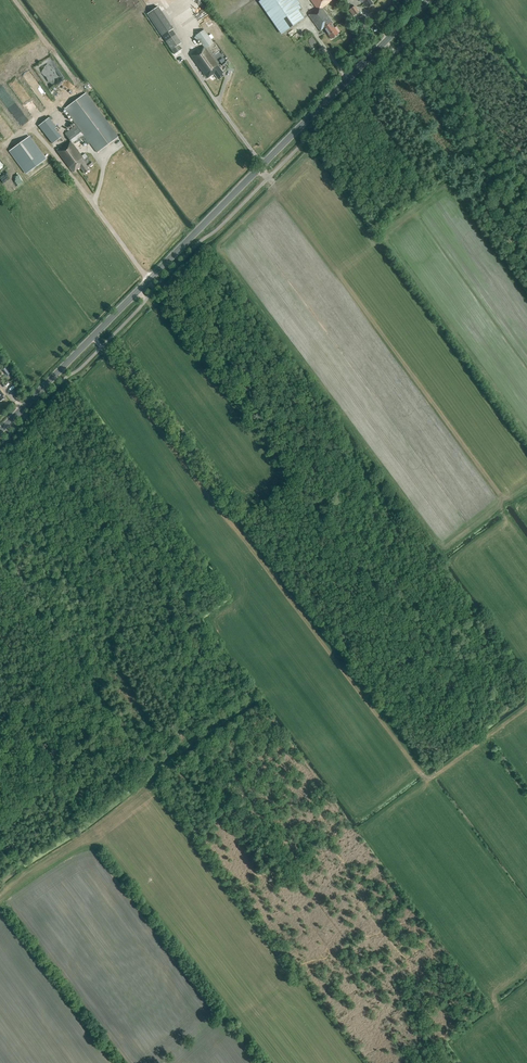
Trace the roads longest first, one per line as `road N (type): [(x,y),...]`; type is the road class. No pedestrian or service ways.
road 1 (tertiary): [(0,432),(427,0)]

